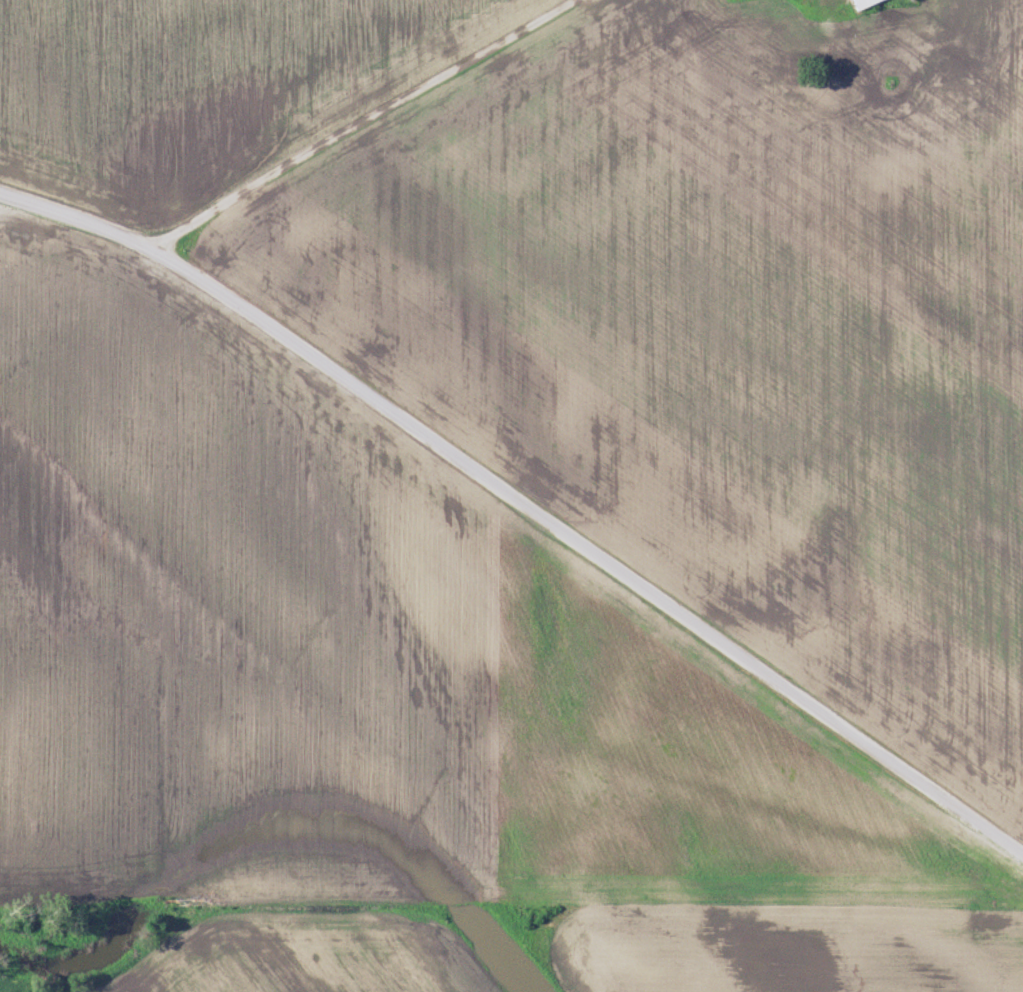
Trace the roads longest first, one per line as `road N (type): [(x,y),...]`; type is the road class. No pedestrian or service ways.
road 1 (residential): [(1022,853),(239,296),(159,246),(0,198)]

